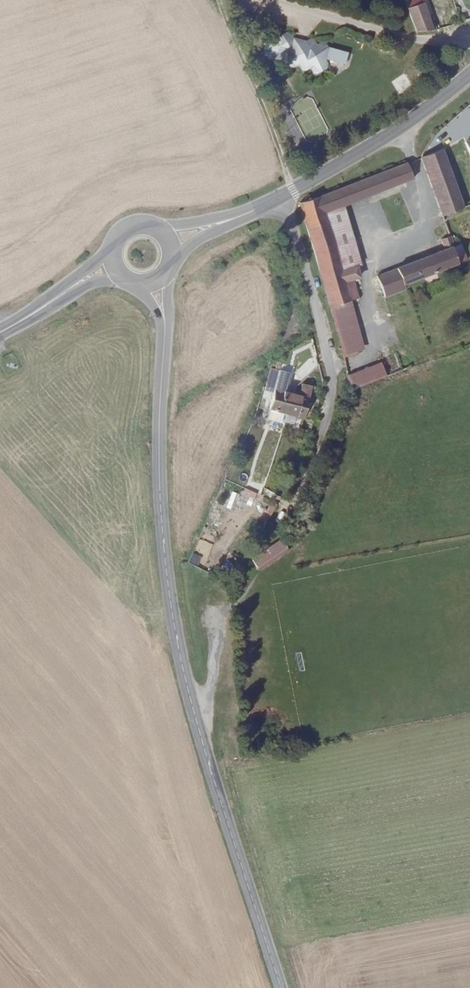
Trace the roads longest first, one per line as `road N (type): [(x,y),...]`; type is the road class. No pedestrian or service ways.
road 1 (tertiary): [(196,719),(161,513),(164,339)]
road 2 (residential): [(284,196),(332,380),(330,413),(289,530)]
road 3 (tertiary): [(281,987),(196,719)]
road 4 (secondary): [(469,73),(284,196)]
road 5 (track): [(221,0),(294,191)]
road 6 (track): [(469,47),(272,0)]
road 7 (unclassified): [(236,608),(217,614),(210,688),(196,719)]
road 8 (secondary): [(113,244),(18,324)]

